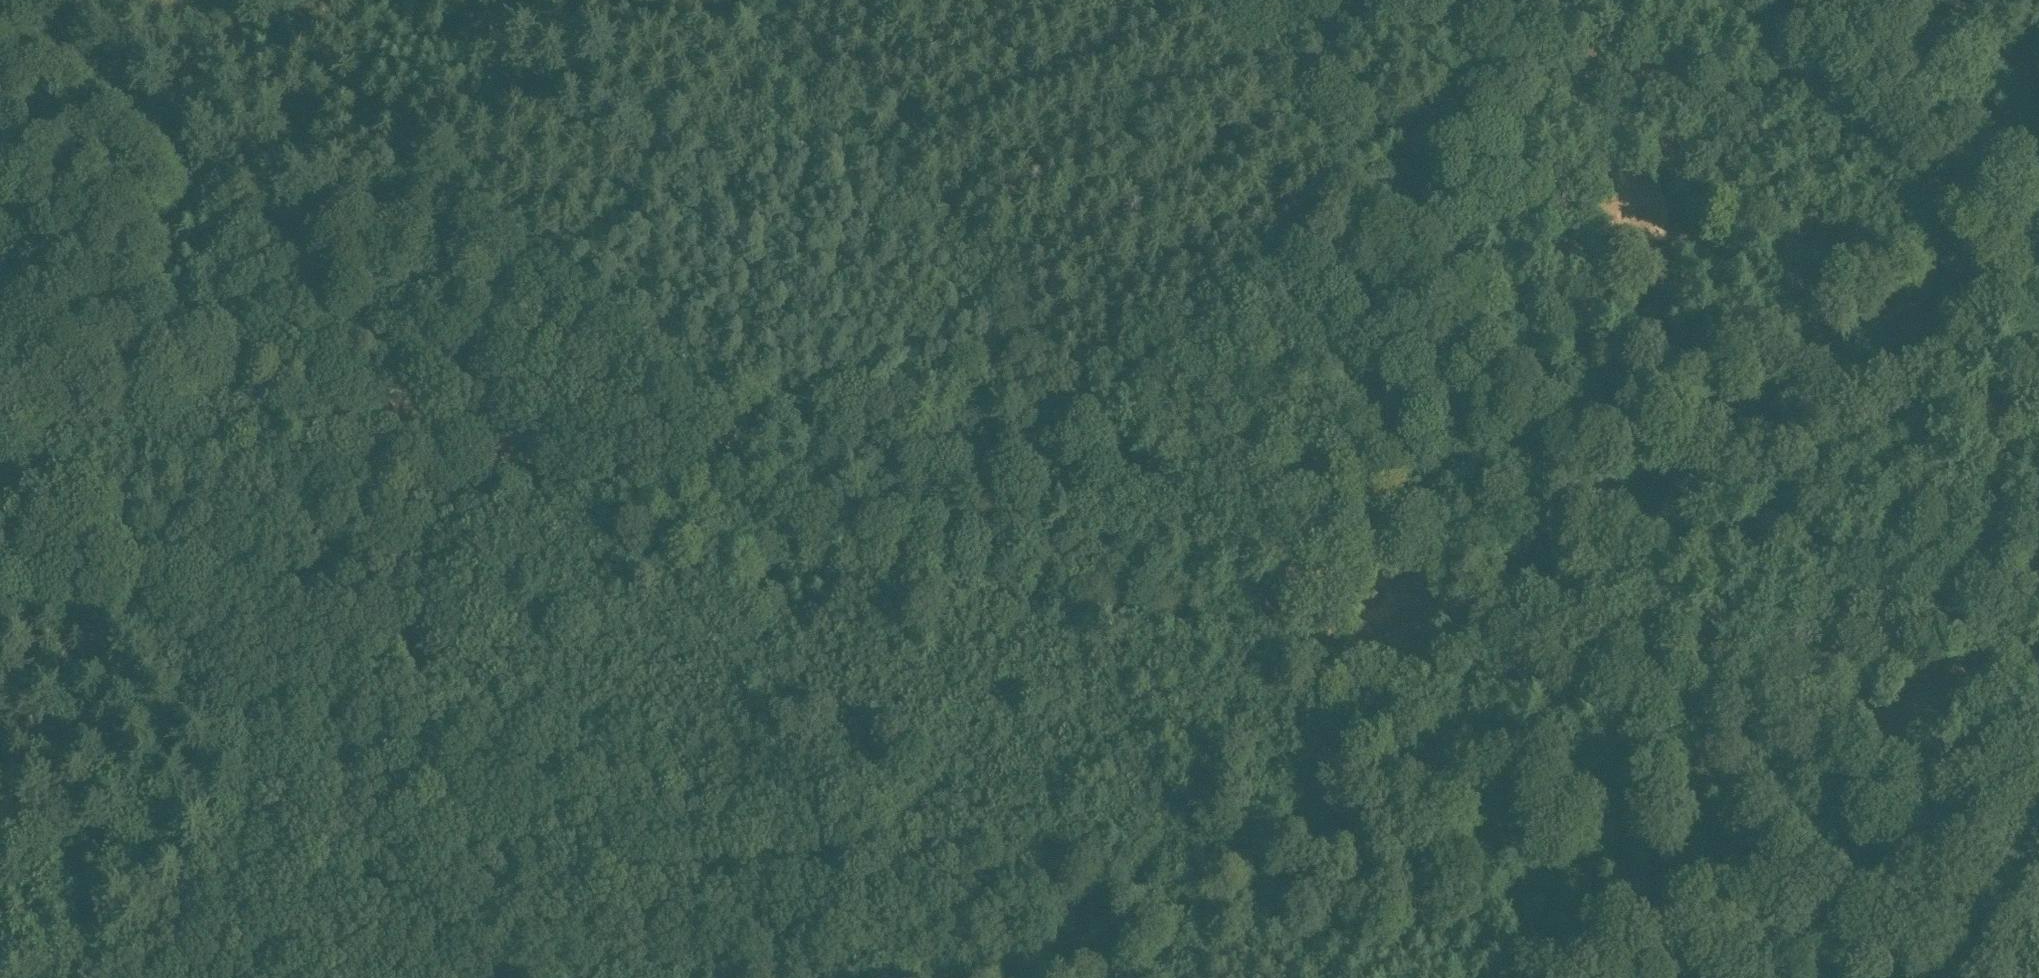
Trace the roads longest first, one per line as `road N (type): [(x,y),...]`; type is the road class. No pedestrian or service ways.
road 1 (track): [(1367,658),(935,603),(817,574),(448,440),(380,426),(179,438),(0,489)]
road 2 (track): [(1275,640),(1260,611),(725,0)]
road 3 (track): [(2010,241),(1367,658)]
road 4 (track): [(1367,658),(1701,738),(2038,870)]
road 5 (track): [(1616,492),(1270,71),(1223,0)]
road 6 (track): [(19,0),(380,426)]
road 7 (track): [(1801,0),(2010,241)]

